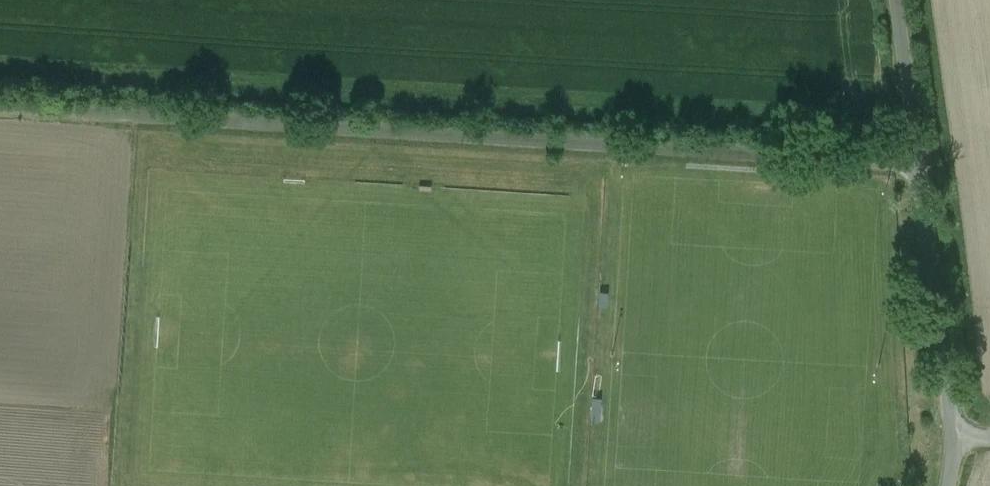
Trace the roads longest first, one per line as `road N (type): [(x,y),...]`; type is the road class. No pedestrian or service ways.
road 1 (track): [(917,163),(0,108)]
road 2 (residential): [(955,438),(897,0)]

